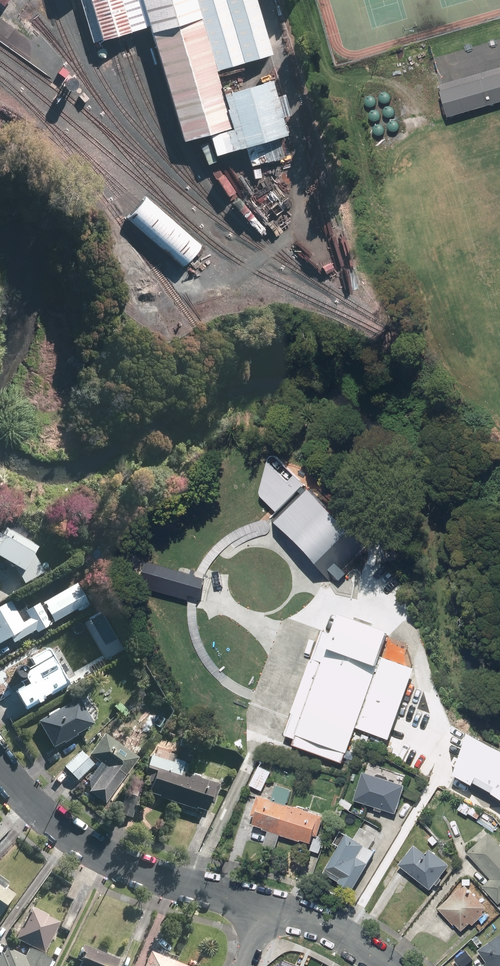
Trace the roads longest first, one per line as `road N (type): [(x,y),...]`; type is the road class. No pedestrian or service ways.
road 1 (residential): [(265,906),(128,867),(43,815),(0,767)]
road 2 (residential): [(388,965),(335,930),(265,906)]

